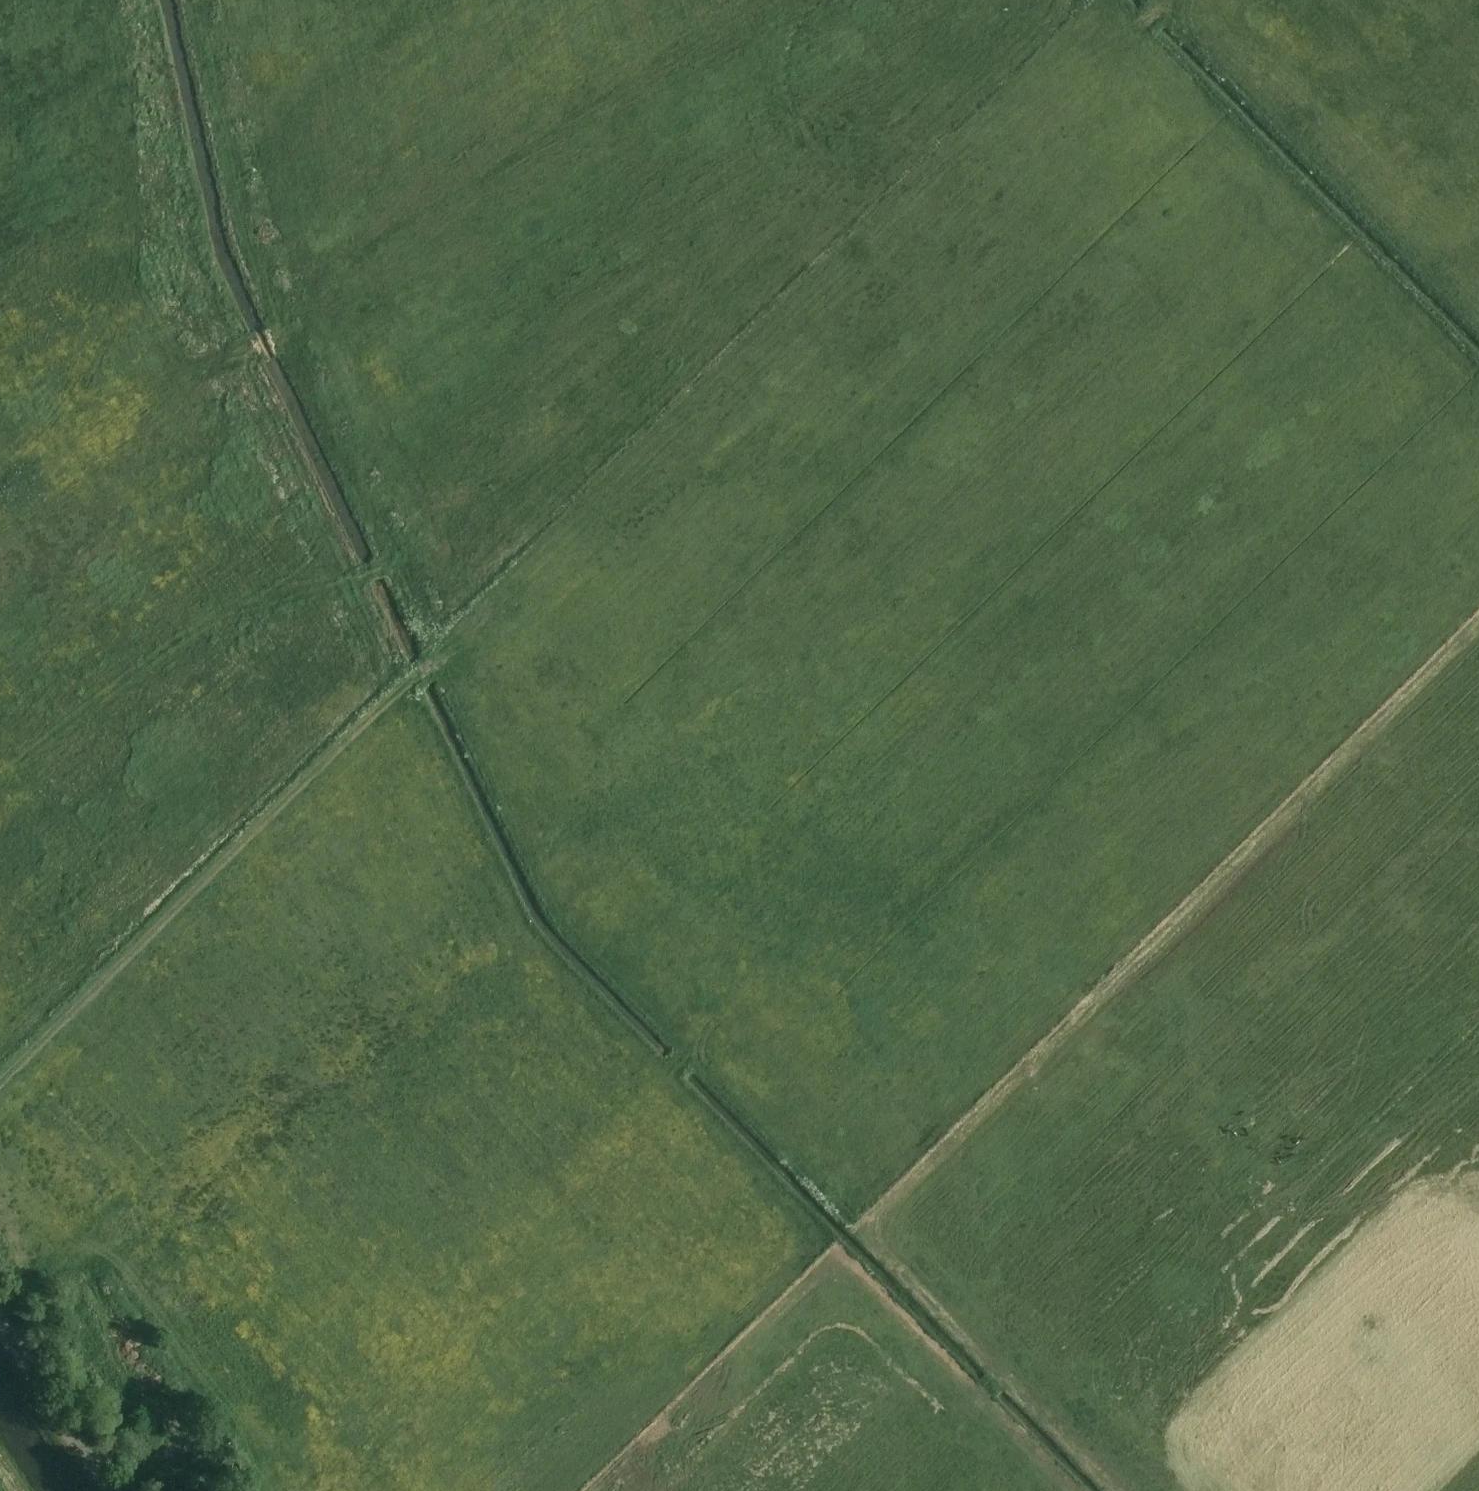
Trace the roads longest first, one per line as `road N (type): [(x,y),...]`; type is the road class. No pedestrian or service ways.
road 1 (unclassified): [(111,1490),(0,1323)]

